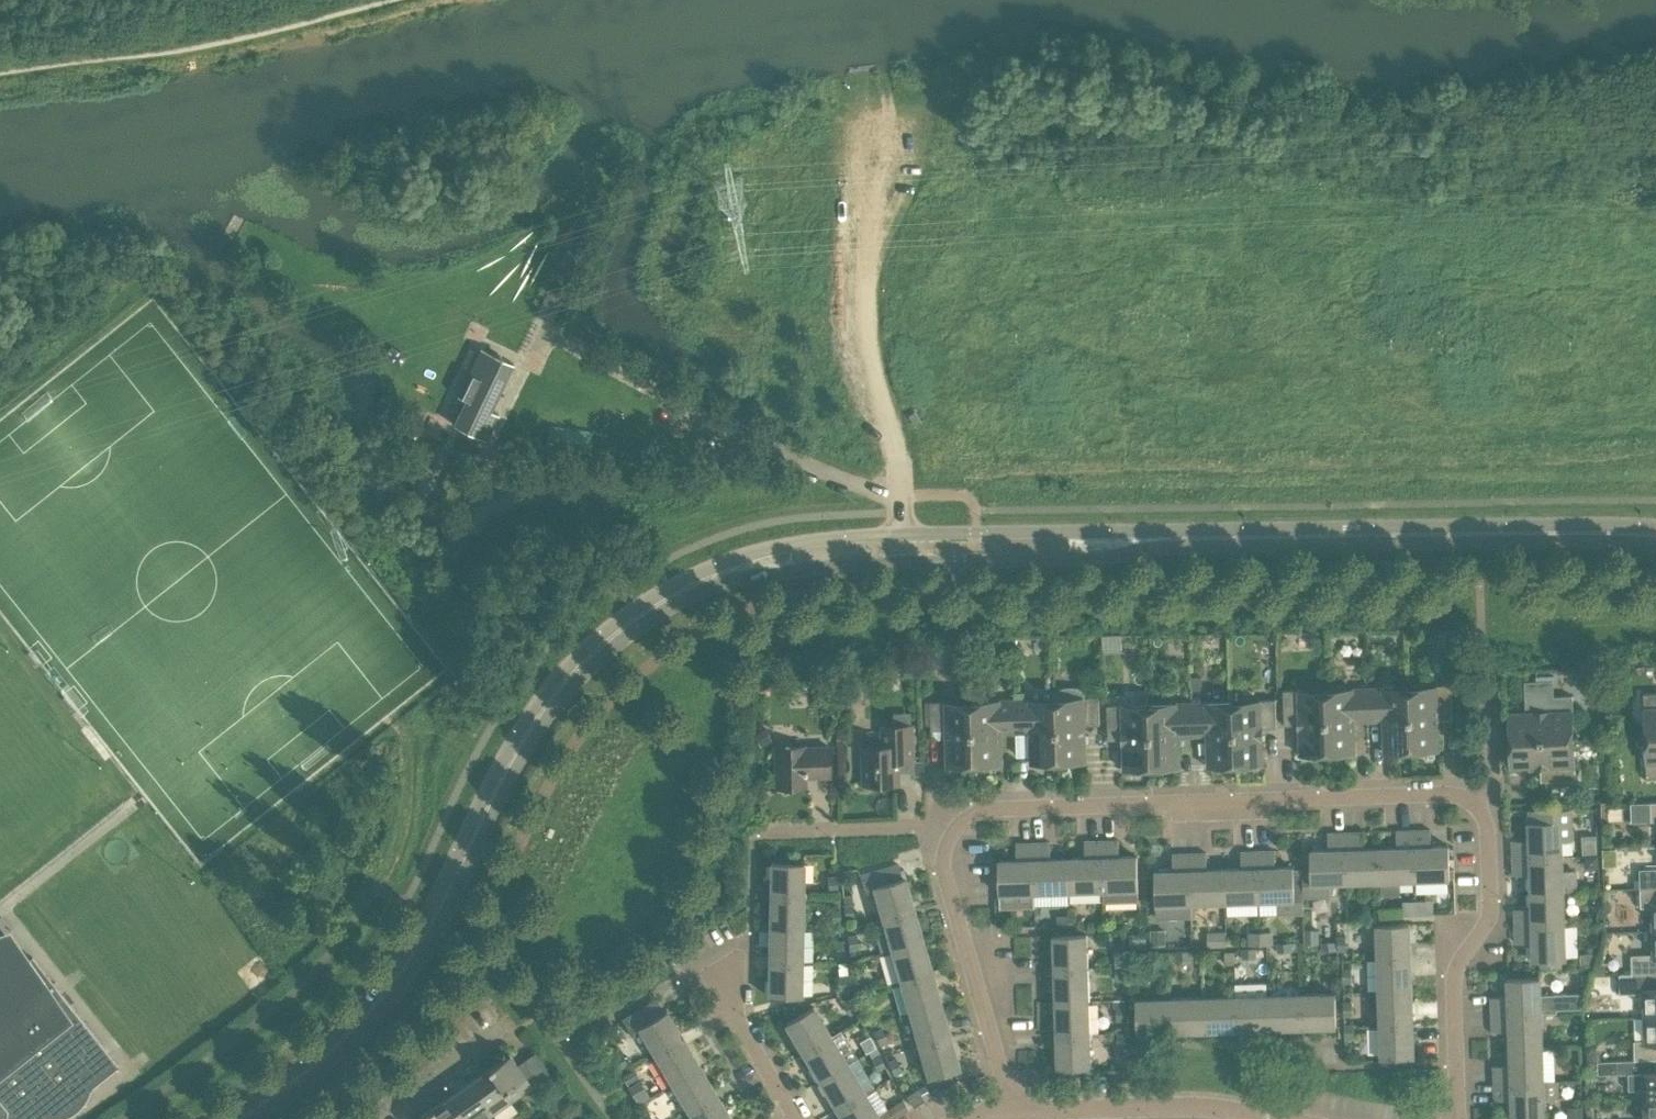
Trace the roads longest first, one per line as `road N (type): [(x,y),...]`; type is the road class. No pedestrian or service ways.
road 1 (tertiary): [(260,1118),(383,1014),(442,927),(491,799),(531,728),(570,678),(660,602),(711,576)]
road 2 (residential): [(1491,806),(1459,797),(965,808),(947,824)]
road 3 (tertiary): [(1180,538),(1068,530),(848,536),(769,548),(711,576)]
road 4 (tertiary): [(1180,538),(1655,533)]
road 5 (tertiary): [(711,576),(861,564),(1070,561),(1180,538)]
road 6 (track): [(900,493),(864,304),(889,119)]
road 7 (residential): [(1462,1118),(1458,973),(1491,917),(1491,806)]
road 8 (residential): [(947,824),(943,858),(1010,1108)]
road 9 (residential): [(1010,1108),(1249,1118)]
road 10 (residential): [(947,824),(760,826)]
road 11 (residential): [(796,1118),(707,967)]
road 12 (residential): [(389,1118),(526,1019)]

